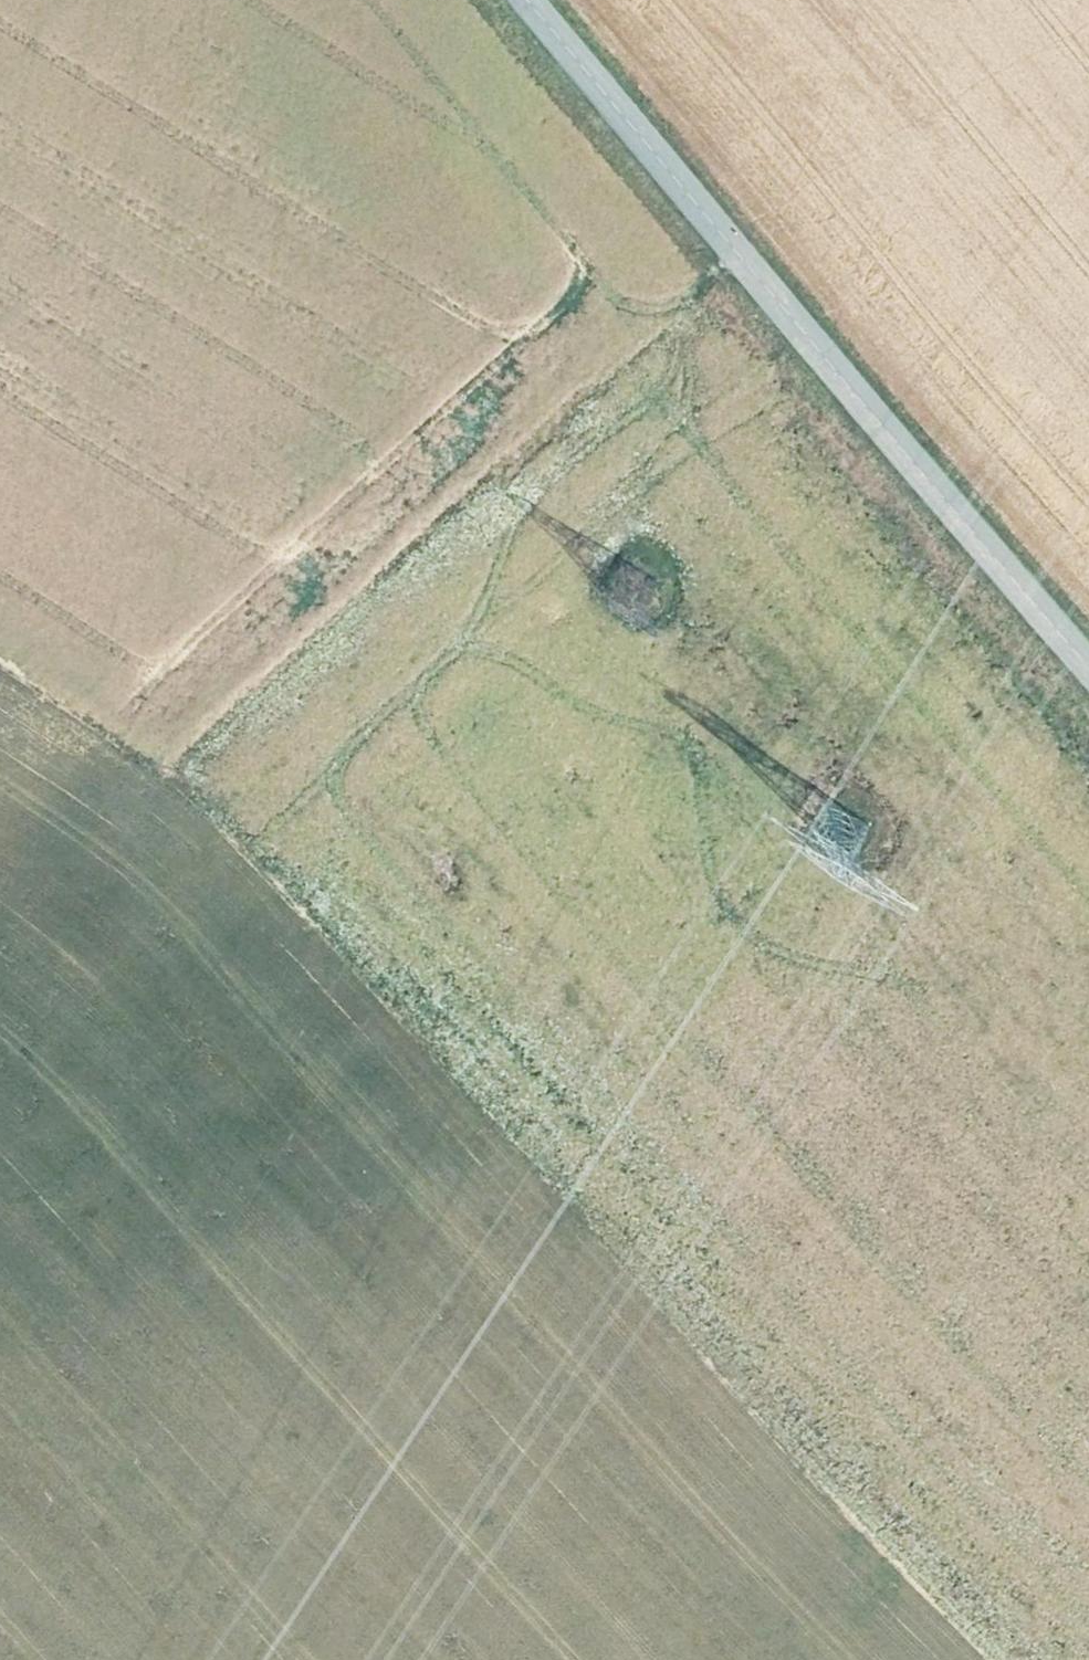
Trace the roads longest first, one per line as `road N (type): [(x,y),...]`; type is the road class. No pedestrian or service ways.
road 1 (tertiary): [(1088,667),(527,0)]

